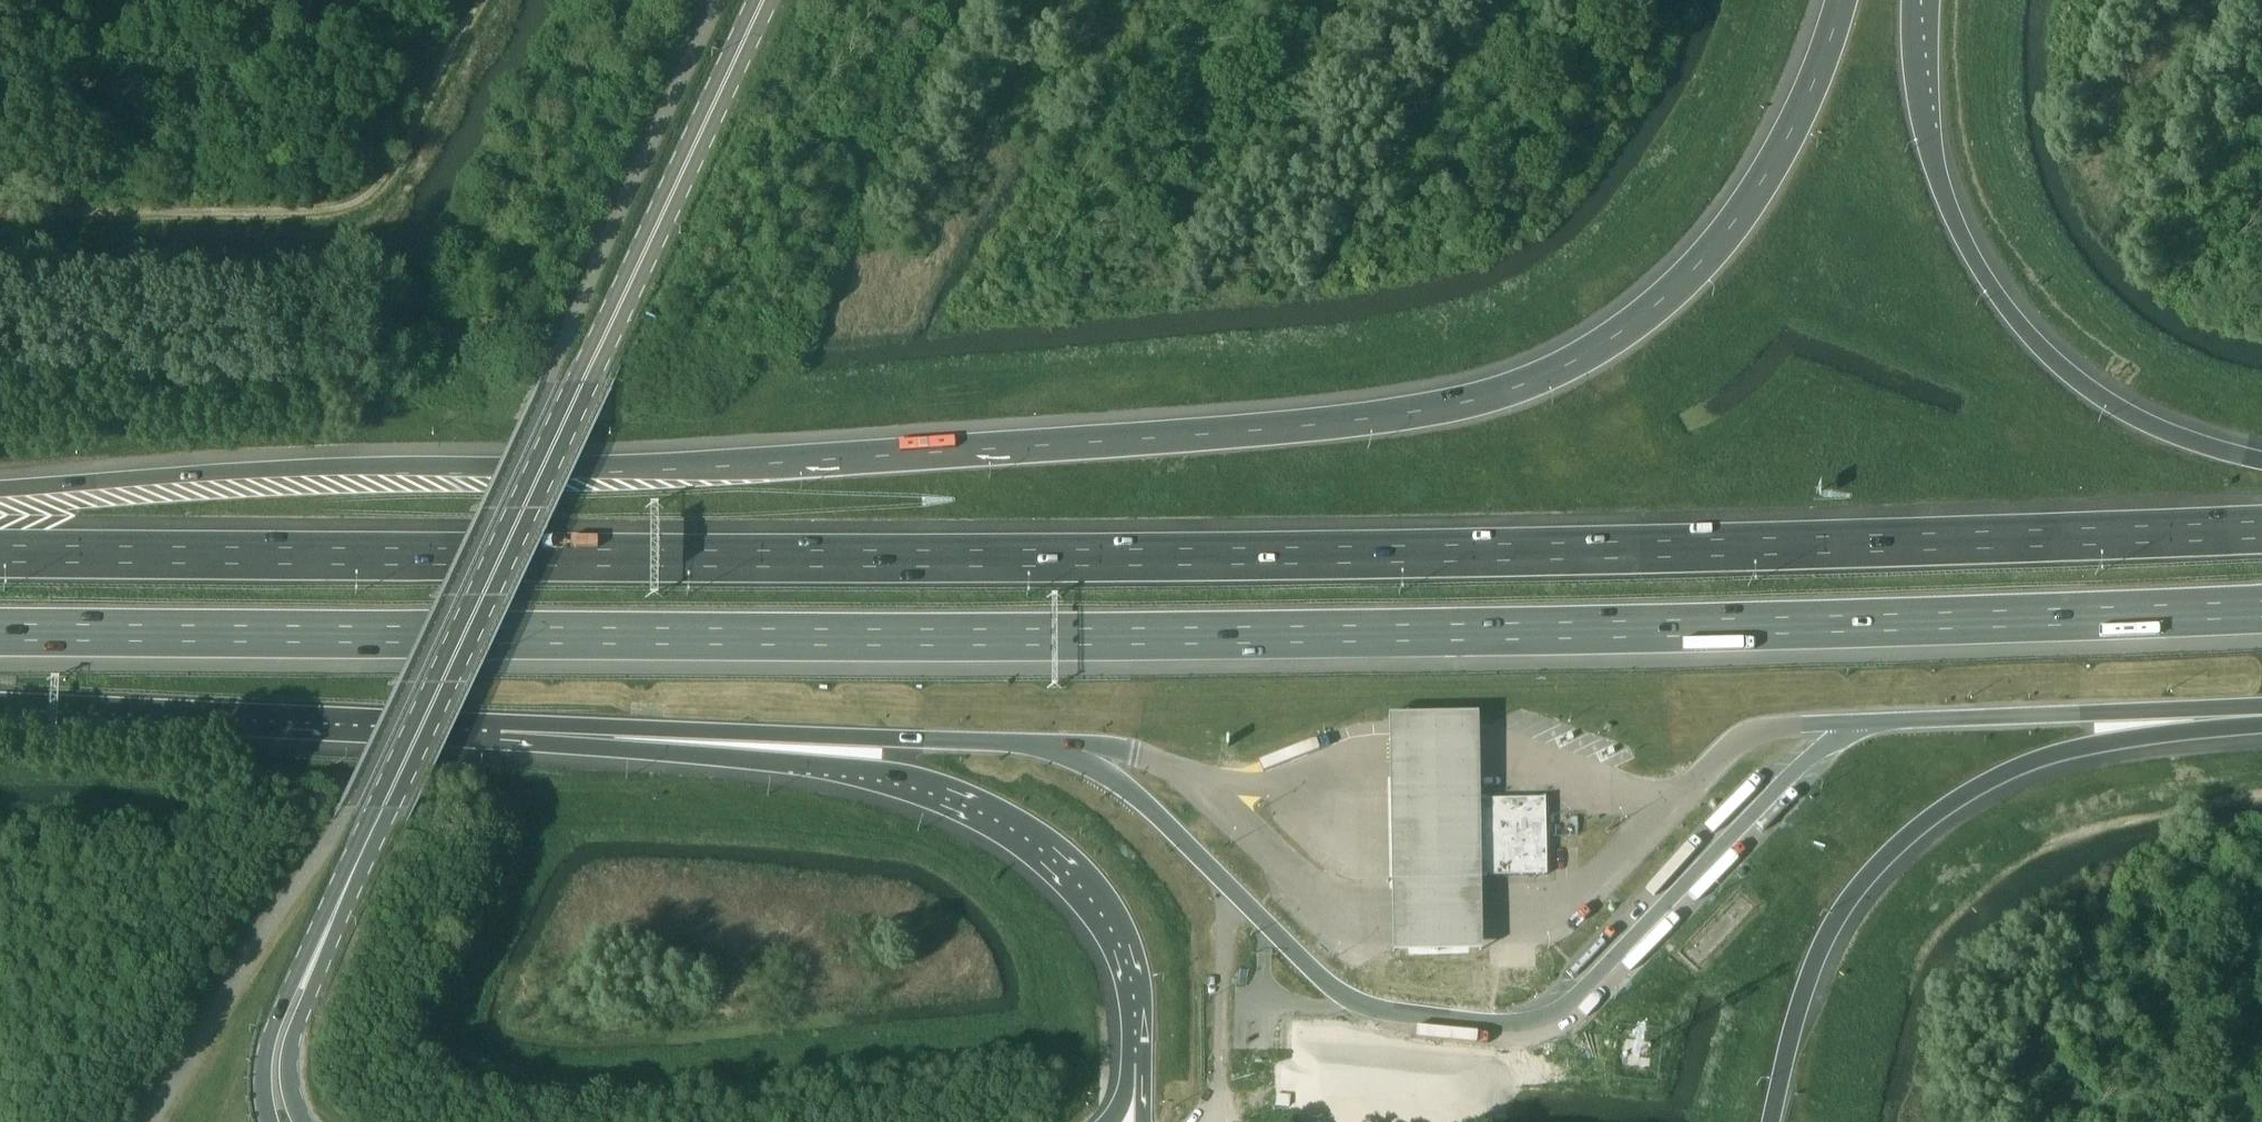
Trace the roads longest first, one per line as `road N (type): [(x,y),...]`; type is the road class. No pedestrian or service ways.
road 1 (motorway): [(2261,532),(1210,561),(0,554)]
road 2 (motorway): [(0,633),(1199,640),(2261,611)]
road 3 (motorway): [(1841,0),(1793,129),(1734,220),(1672,290),(1612,339),(1536,380),(1463,403),(1334,424),(799,462),(356,466),(0,490)]
road 4 (secondary): [(760,0),(278,1042)]
road 5 (motorway): [(499,722),(624,749),(902,772),(1003,811),(1085,870),(1130,939),(1145,1018),(1143,1121)]
road 6 (motorway): [(1771,1121),(1826,931),(1855,886),(1901,839),(1973,790),(2046,754),(2261,706)]
road 7 (motorway): [(2261,464),(2149,429),(2075,382),(2016,324),(1942,199),(1925,140),(1921,0)]
road 8 (motorway): [(499,722),(1049,748)]
road 9 (motorway): [(0,700),(499,722)]
road 10 (motorway): [(1858,722),(2261,704)]

